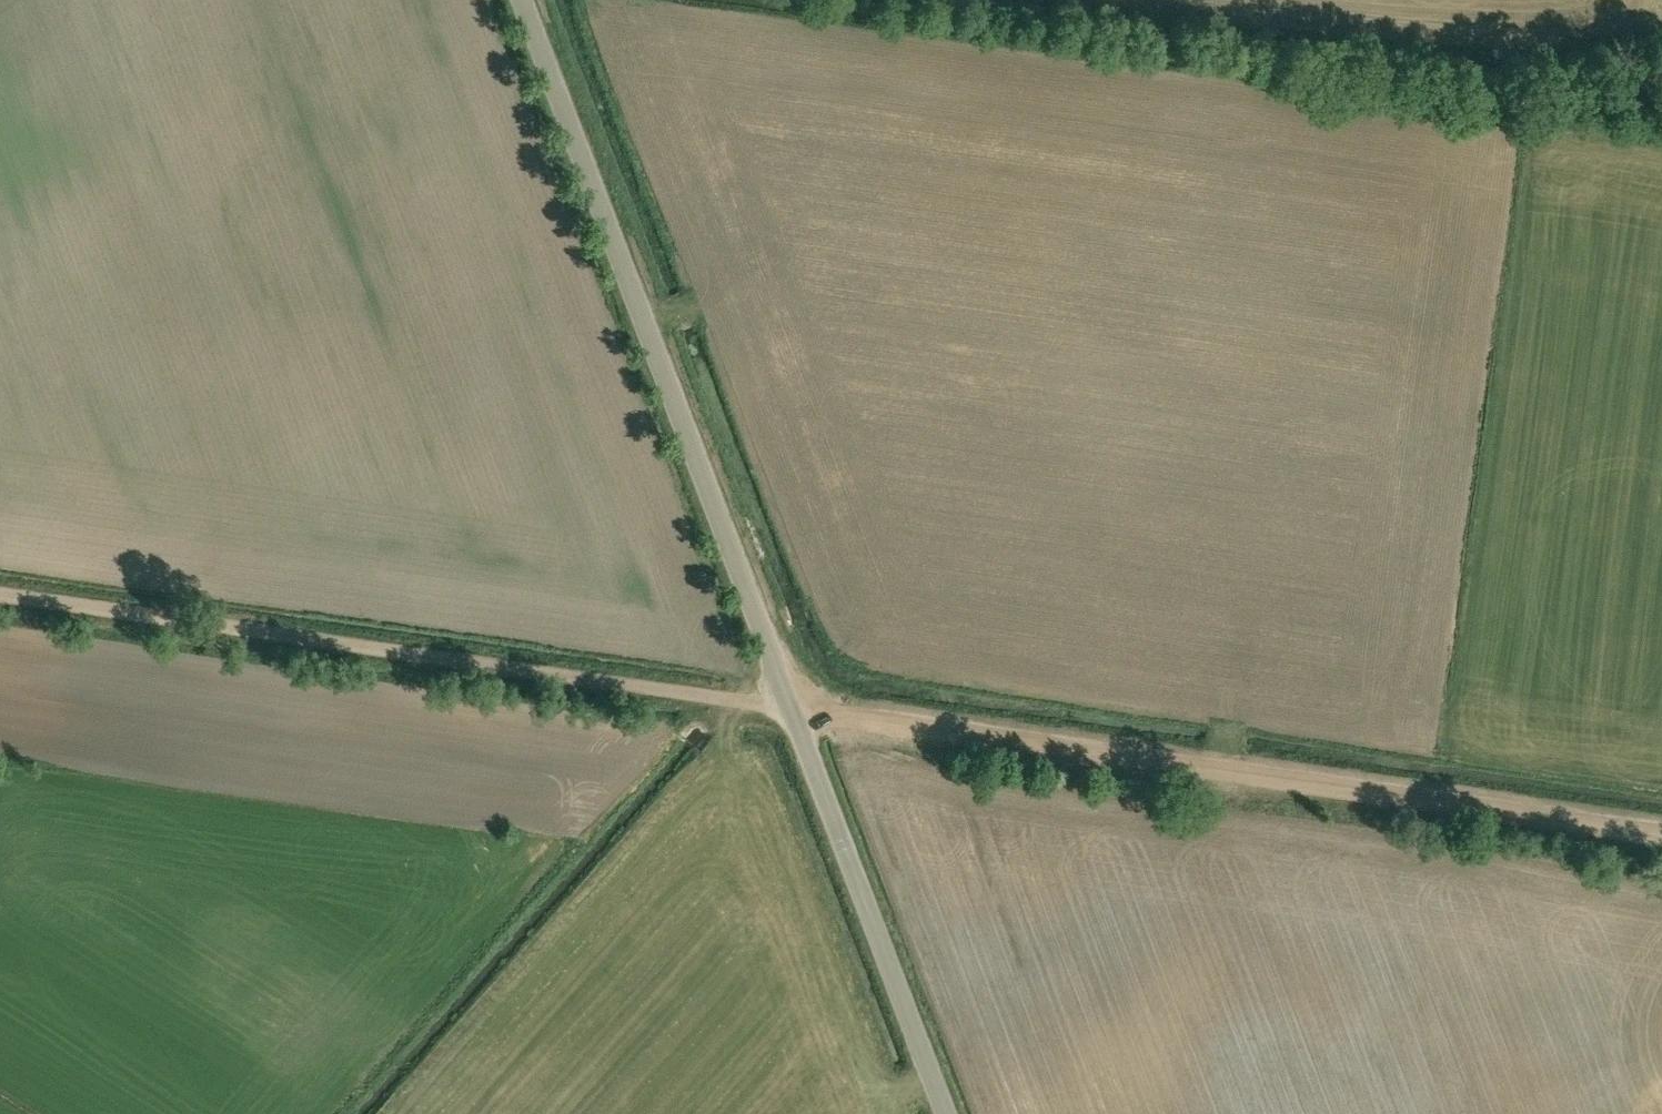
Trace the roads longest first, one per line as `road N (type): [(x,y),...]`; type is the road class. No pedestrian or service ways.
road 1 (track): [(0,596),(1661,837)]
road 2 (unclassified): [(945,1113),(520,0)]

